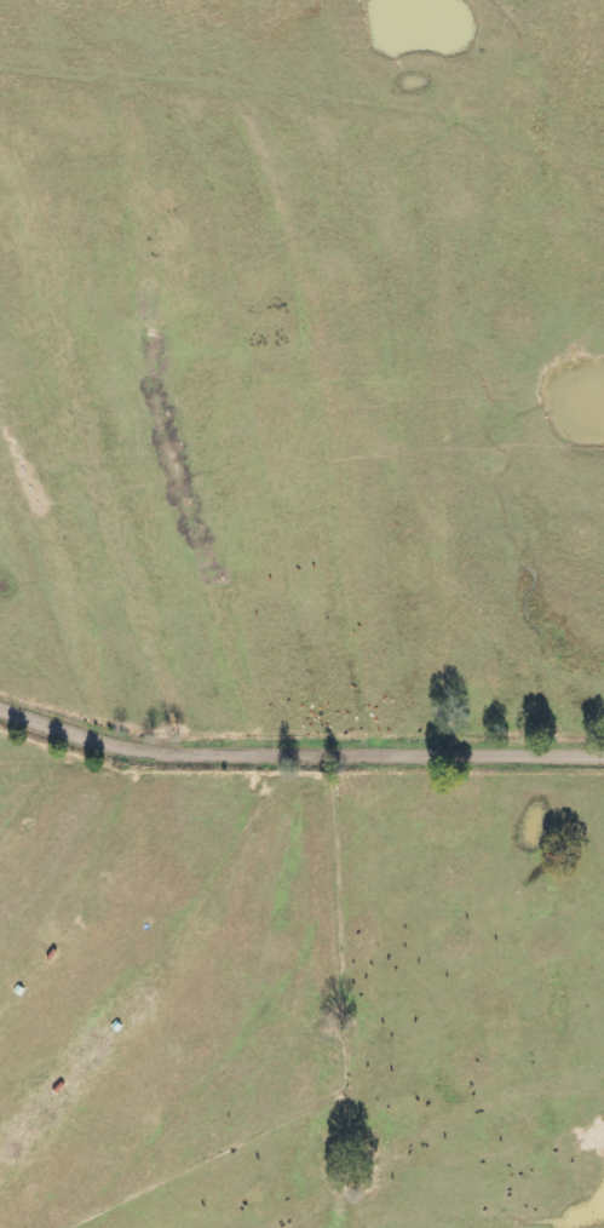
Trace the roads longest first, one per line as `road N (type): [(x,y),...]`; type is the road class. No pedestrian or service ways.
road 1 (residential): [(0,708),(169,757),(603,760)]

